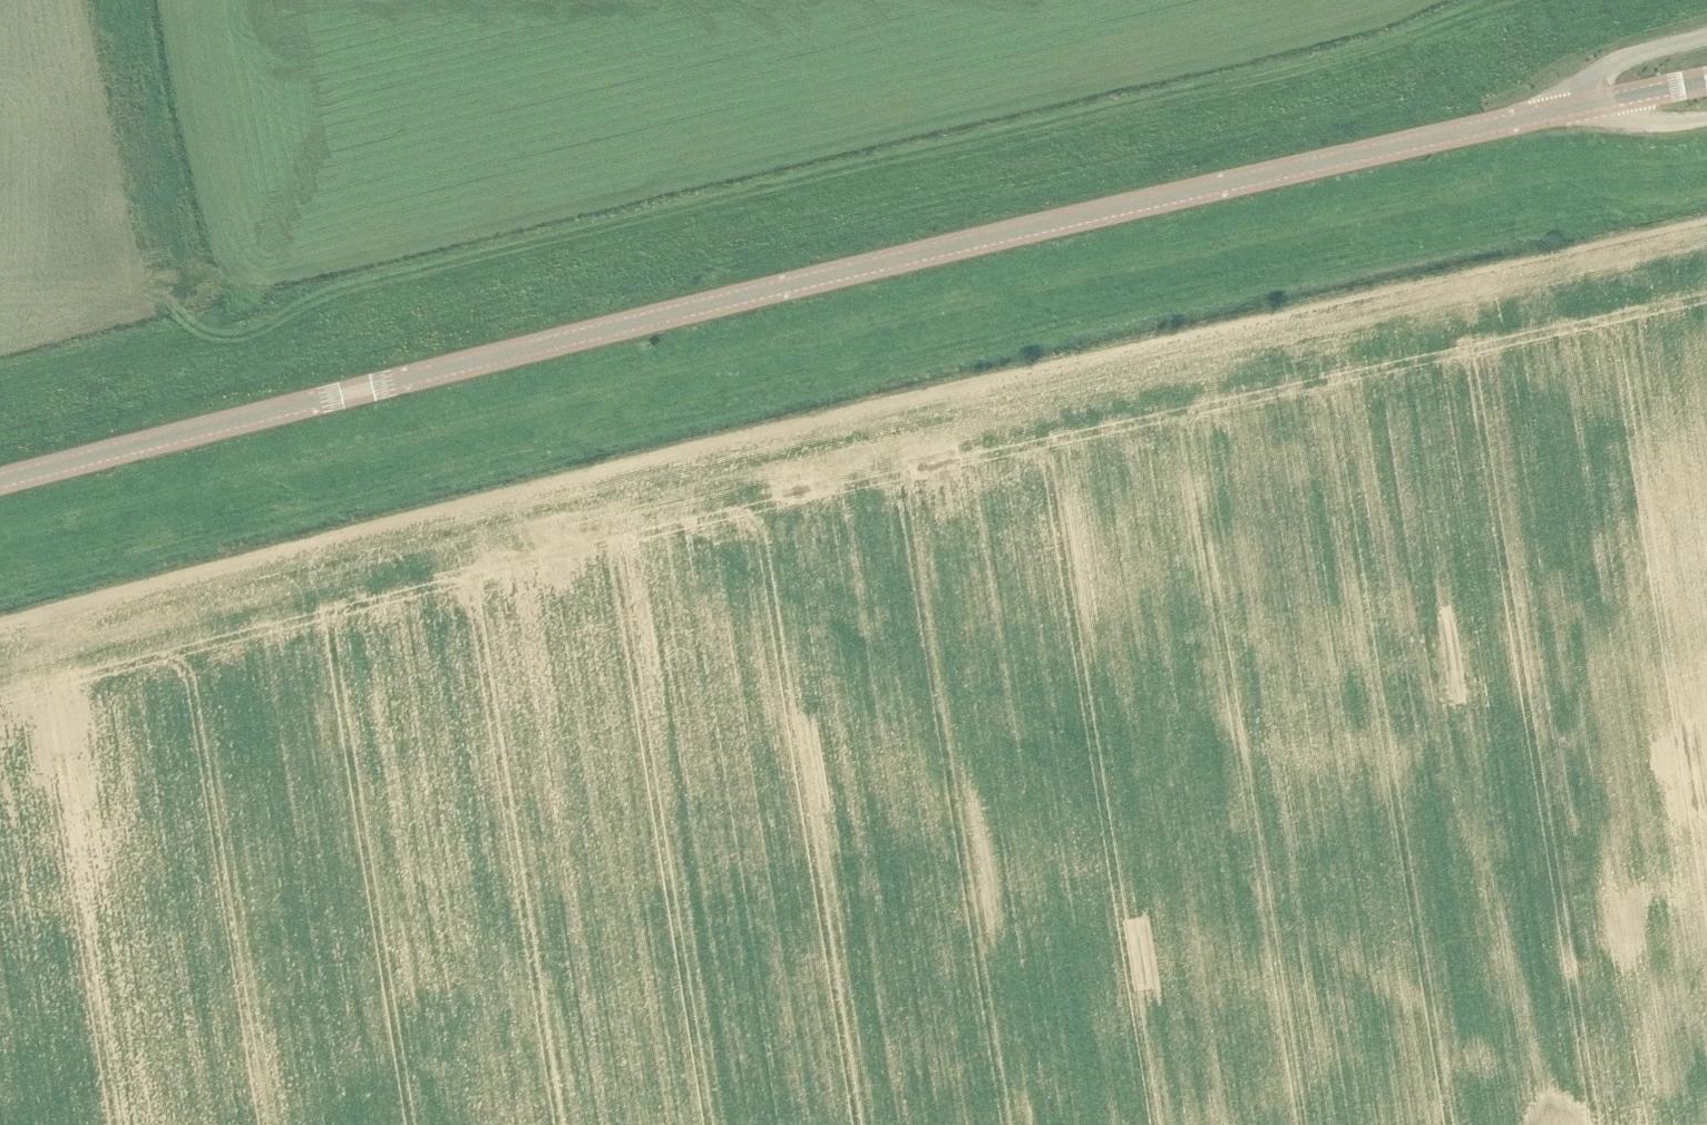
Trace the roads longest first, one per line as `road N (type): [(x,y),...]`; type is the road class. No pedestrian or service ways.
road 1 (secondary): [(0,480),(814,279),(1566,108)]
road 2 (unclassified): [(1706,38),(1585,81),(1566,108)]
road 3 (secondary): [(1566,108),(1706,82)]
road 4 (unclassified): [(1706,117),(1659,123),(1566,108)]

